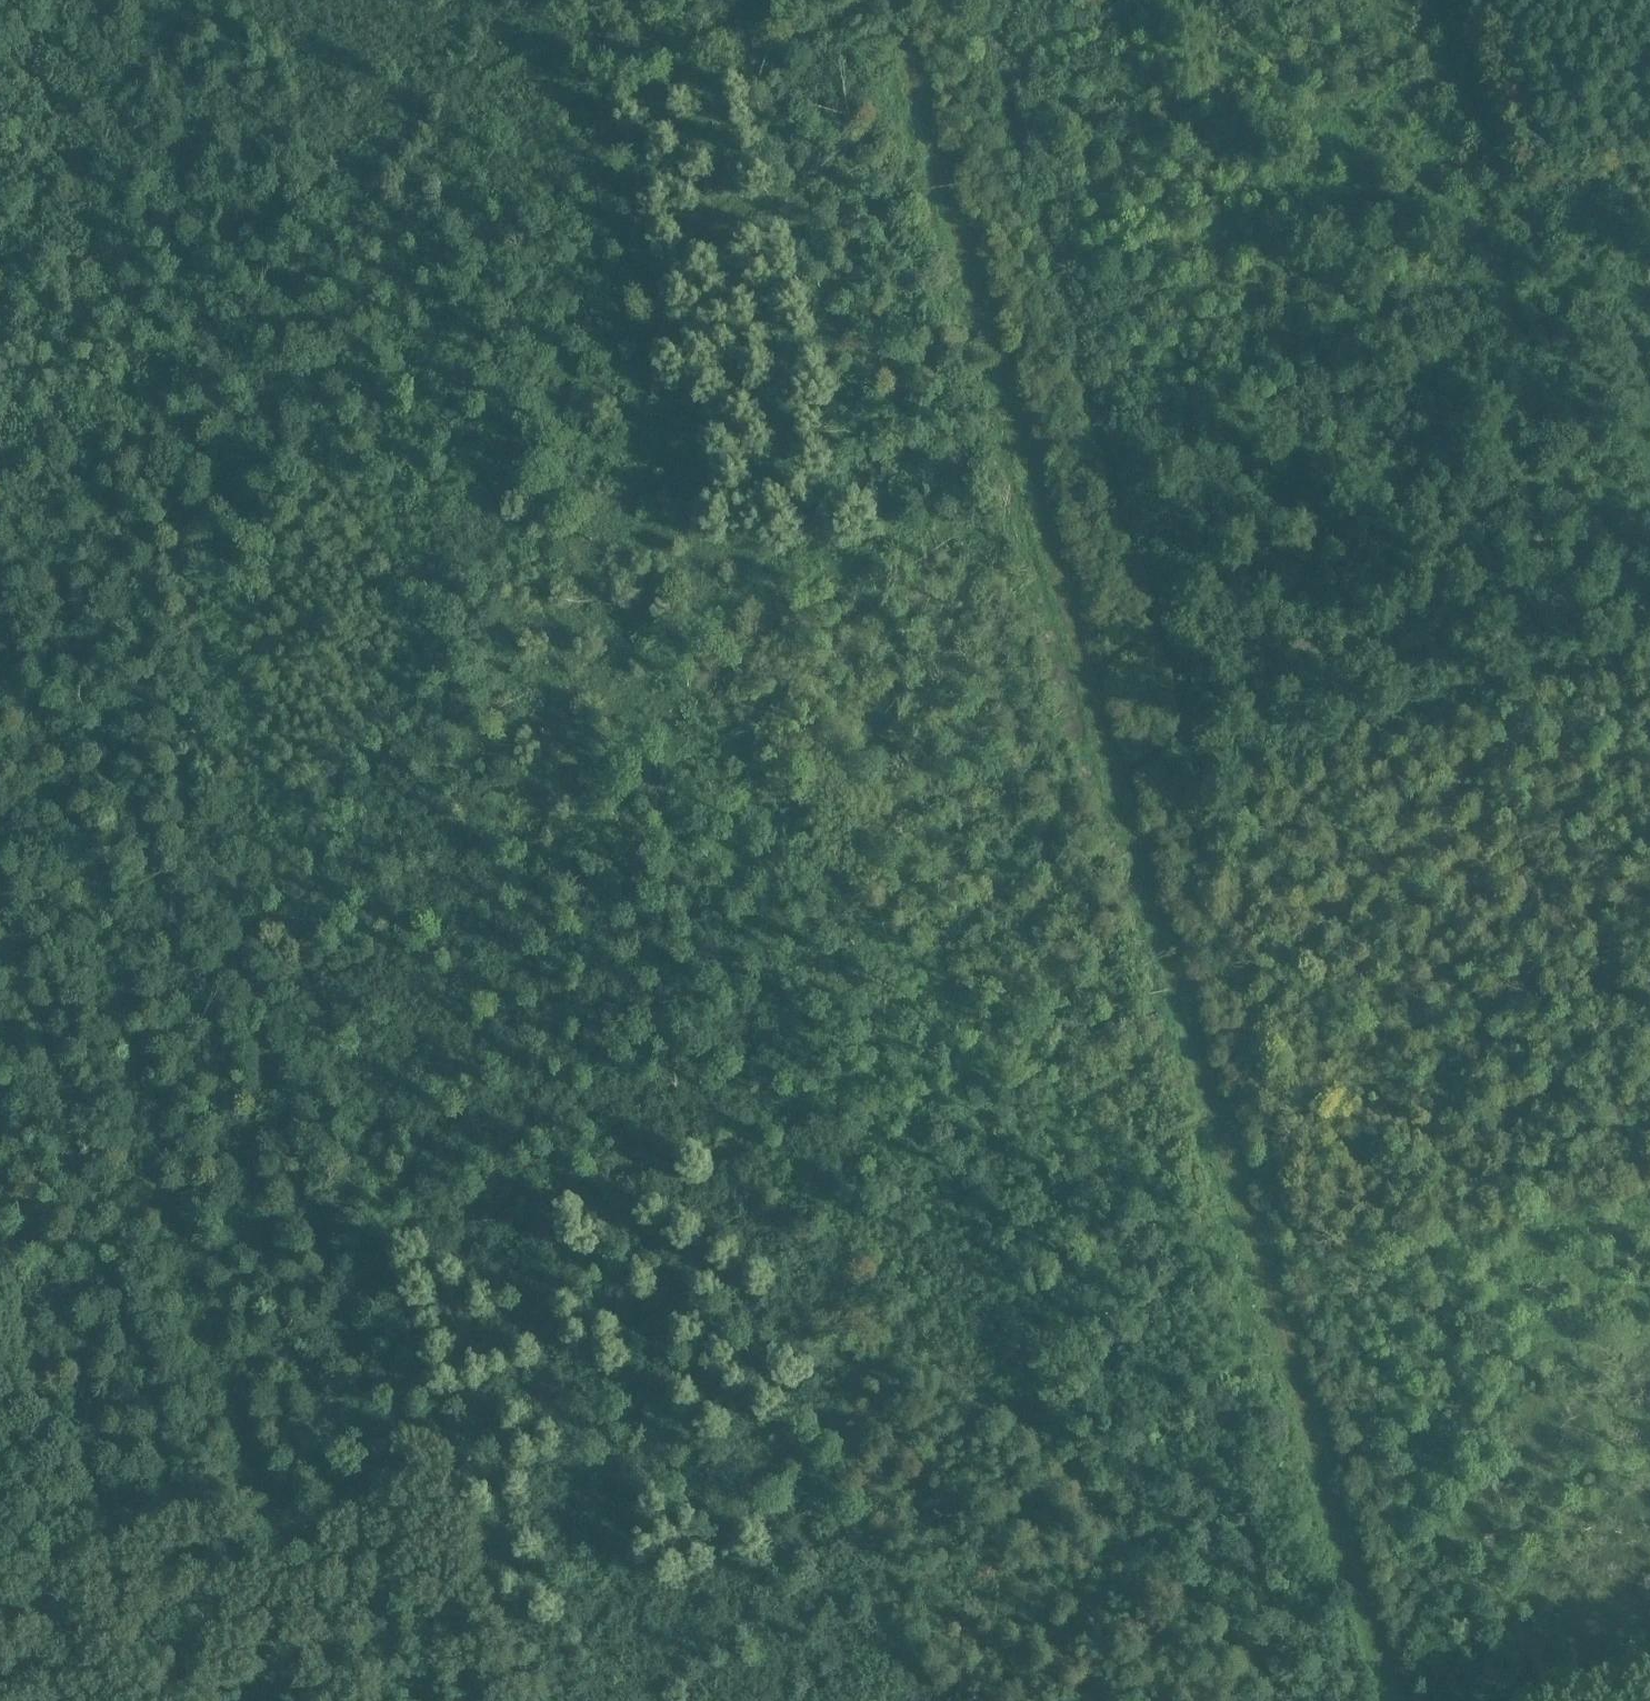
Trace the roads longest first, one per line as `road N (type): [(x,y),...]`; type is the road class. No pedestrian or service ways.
road 1 (track): [(897,0),(1413,1700)]

